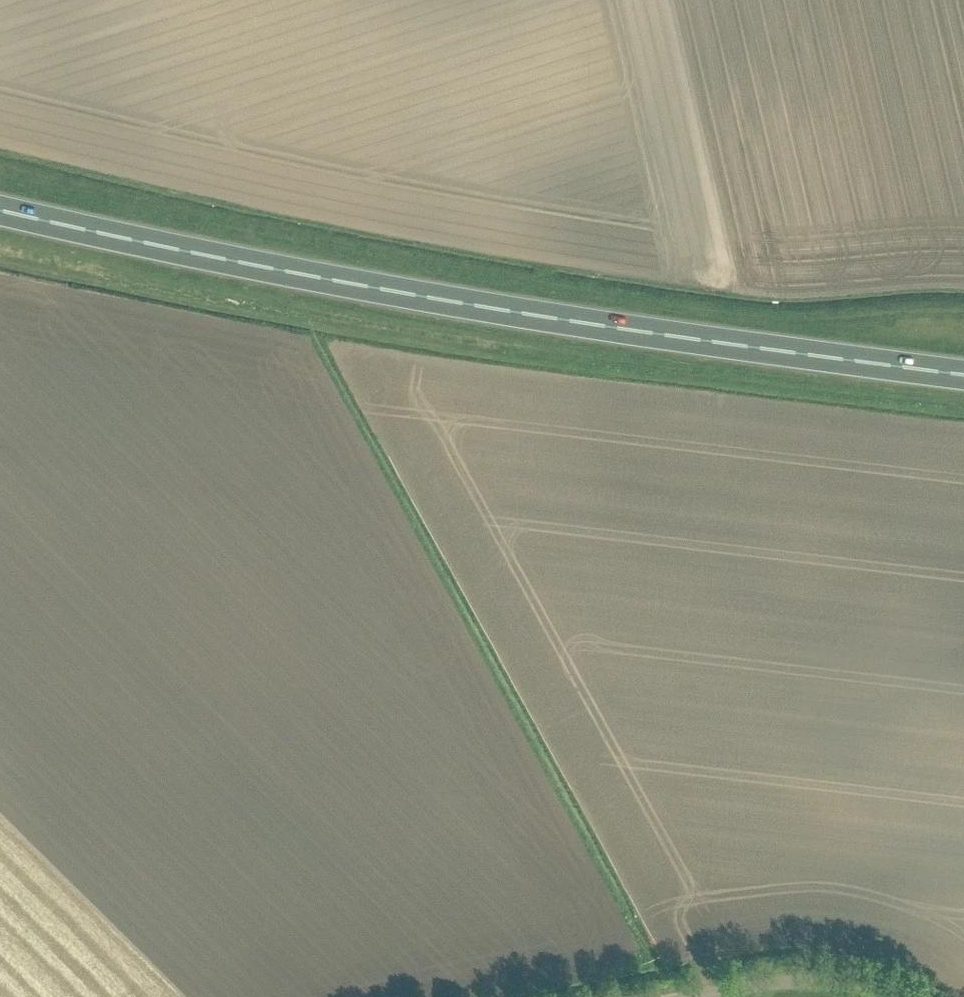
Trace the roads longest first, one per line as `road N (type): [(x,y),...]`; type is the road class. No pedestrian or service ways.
road 1 (trunk): [(963,375),(365,286),(0,210)]
road 2 (unclassified): [(686,996),(792,980),(884,996)]

